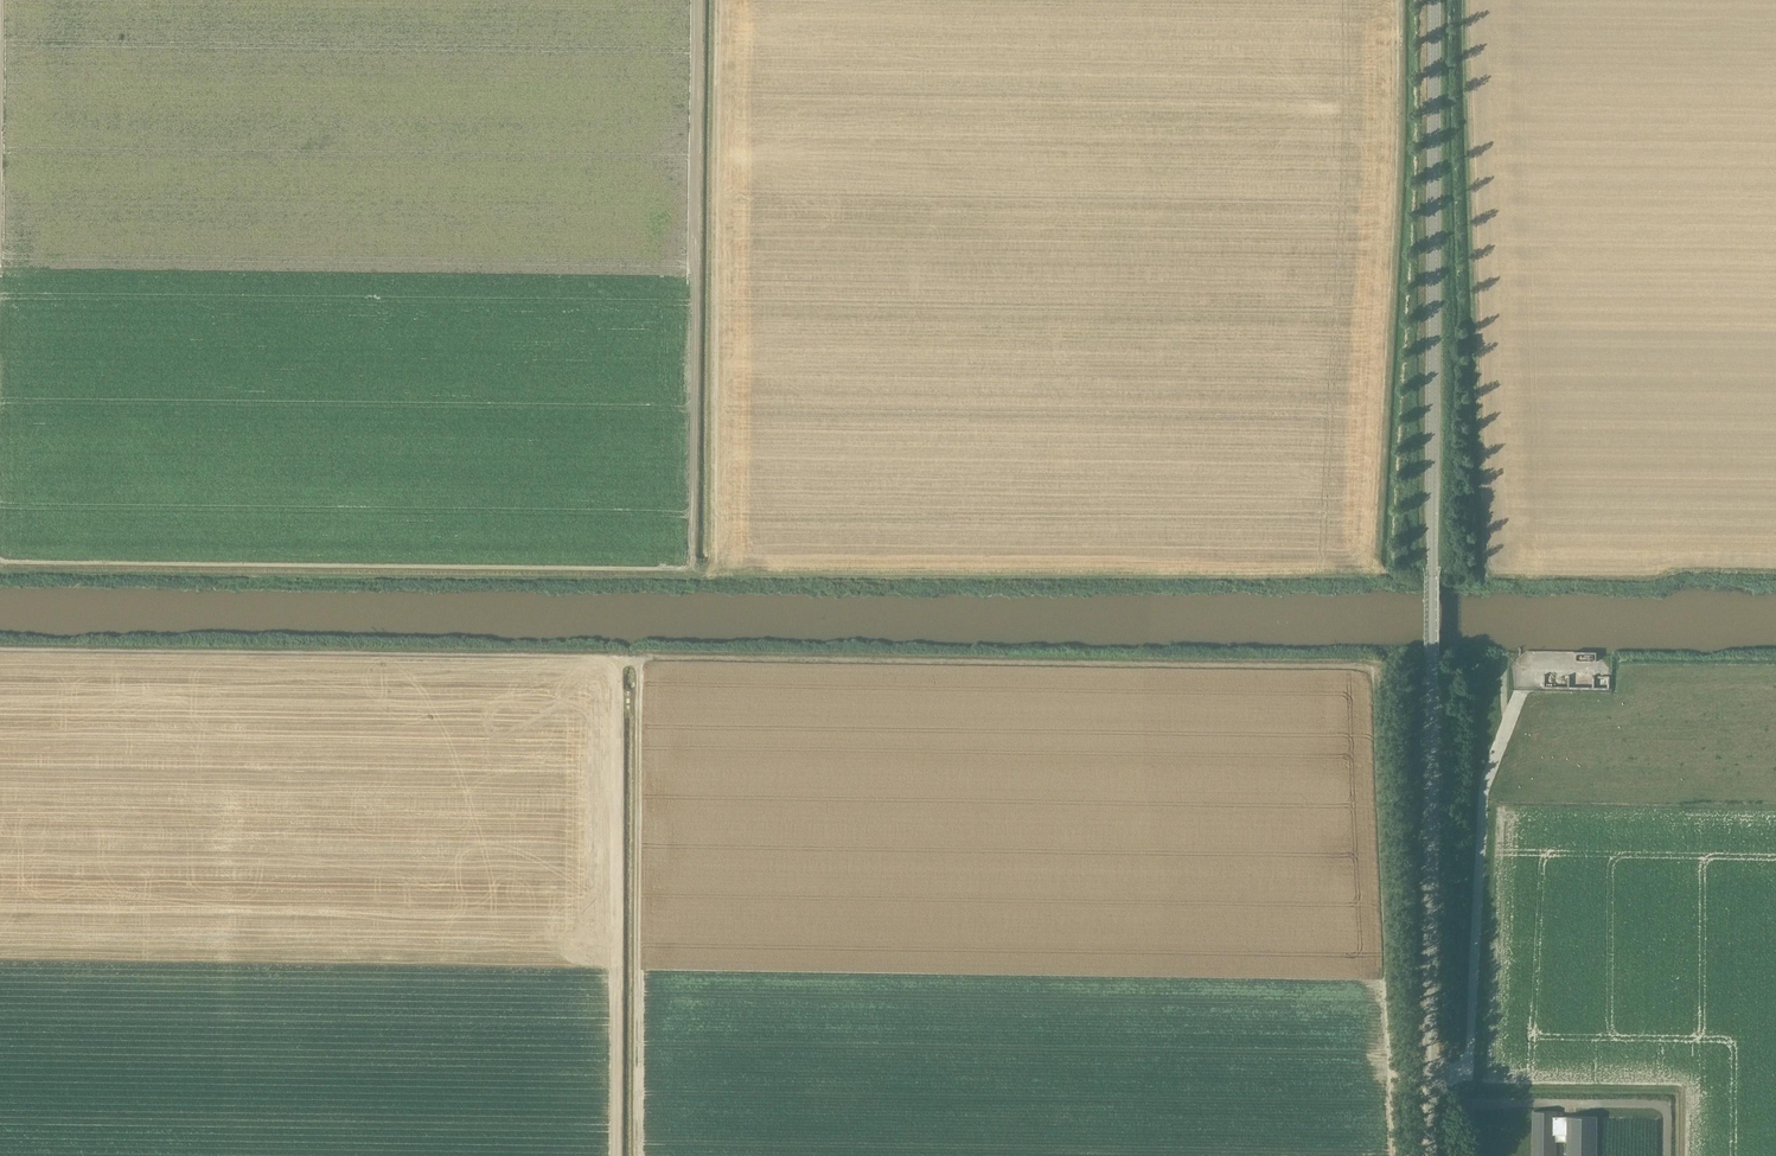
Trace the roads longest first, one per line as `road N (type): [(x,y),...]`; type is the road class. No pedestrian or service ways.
road 1 (unclassified): [(1432,575),(1434,0)]
road 2 (unclassified): [(1429,1155),(1432,669)]

